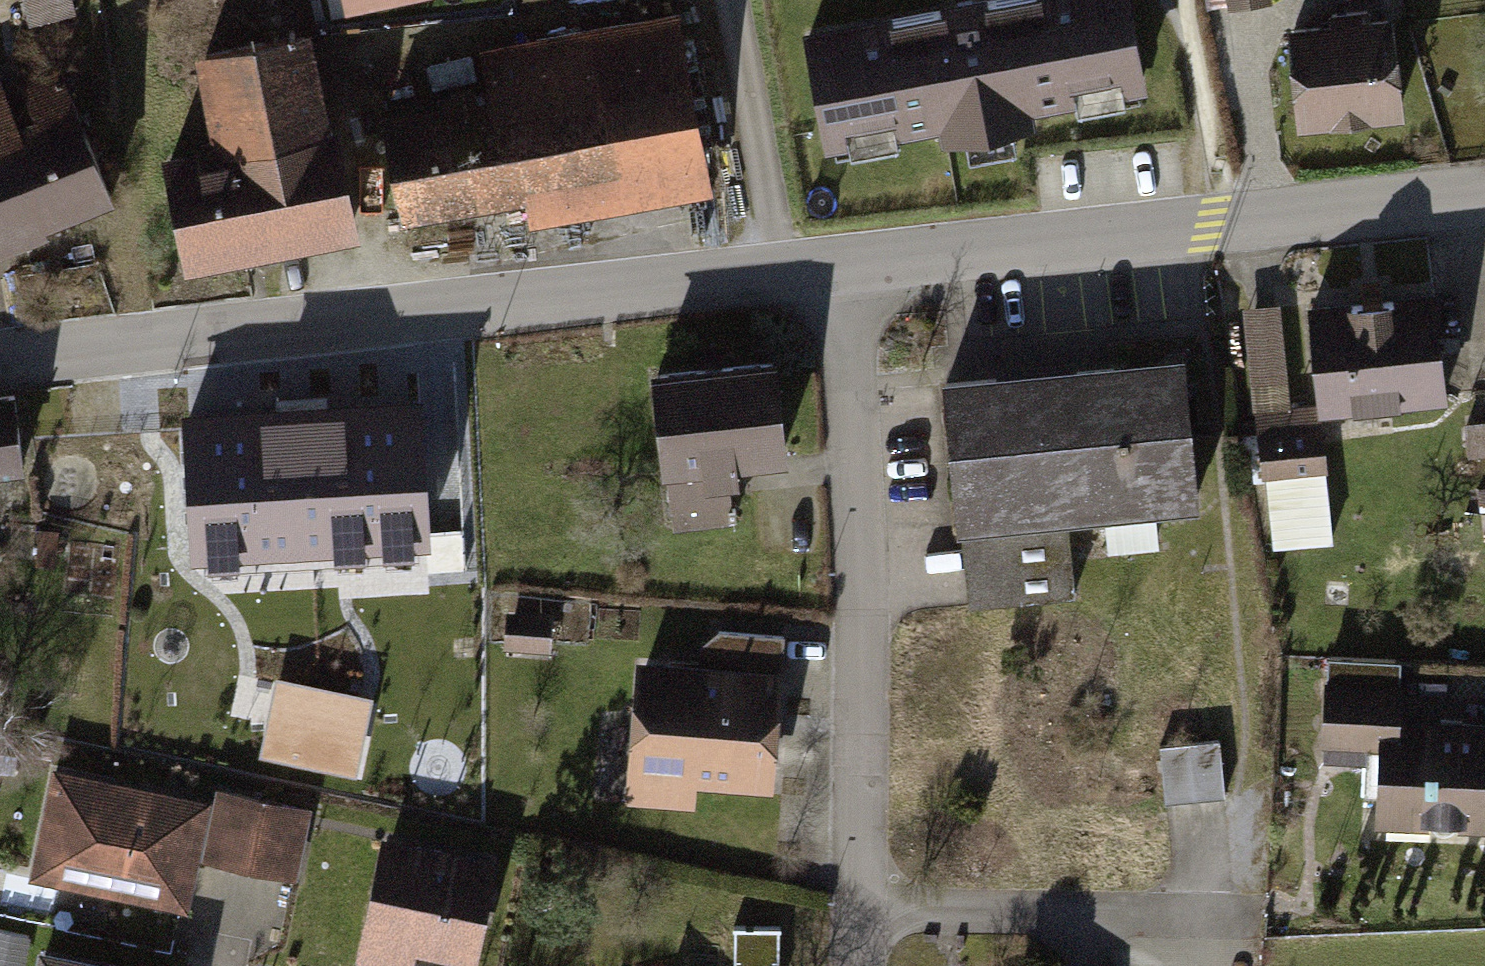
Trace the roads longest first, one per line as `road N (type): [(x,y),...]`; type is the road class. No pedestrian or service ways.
road 1 (residential): [(845,265),(0,357)]
road 2 (residential): [(845,265),(867,965)]
road 3 (residential): [(1484,197),(845,265)]

